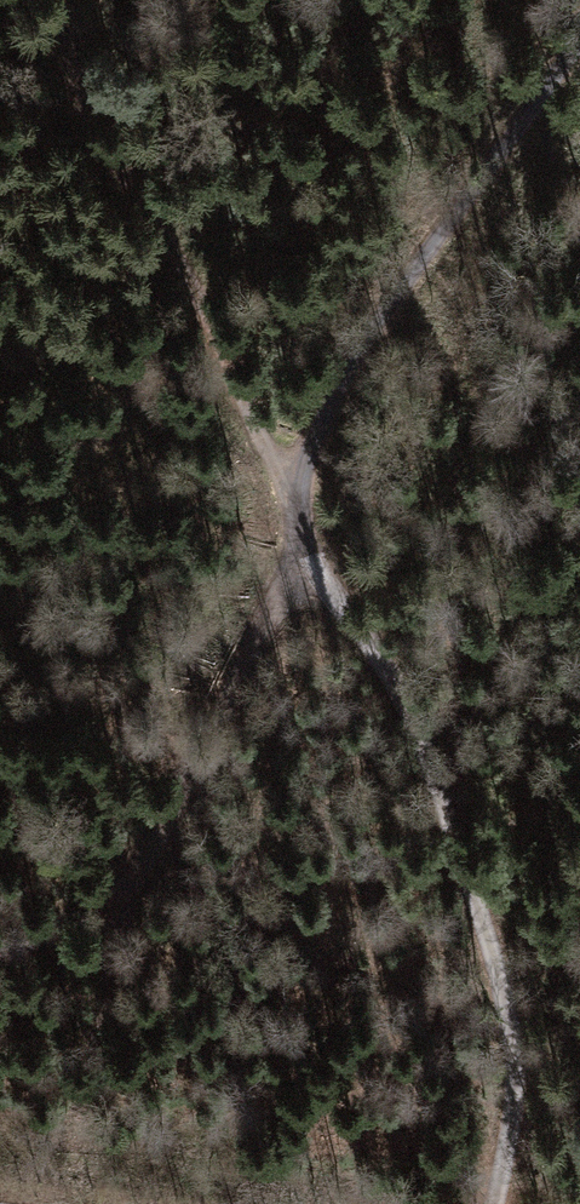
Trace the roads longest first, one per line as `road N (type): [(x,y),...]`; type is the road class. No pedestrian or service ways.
road 1 (track): [(505,1203),(509,1009),(454,825),(376,648),(314,573),(298,498),(325,416),(579,42)]
road 2 (track): [(298,498),(175,267),(104,176),(67,79),(70,0)]
road 3 (track): [(0,946),(142,876),(262,617),(314,573)]

